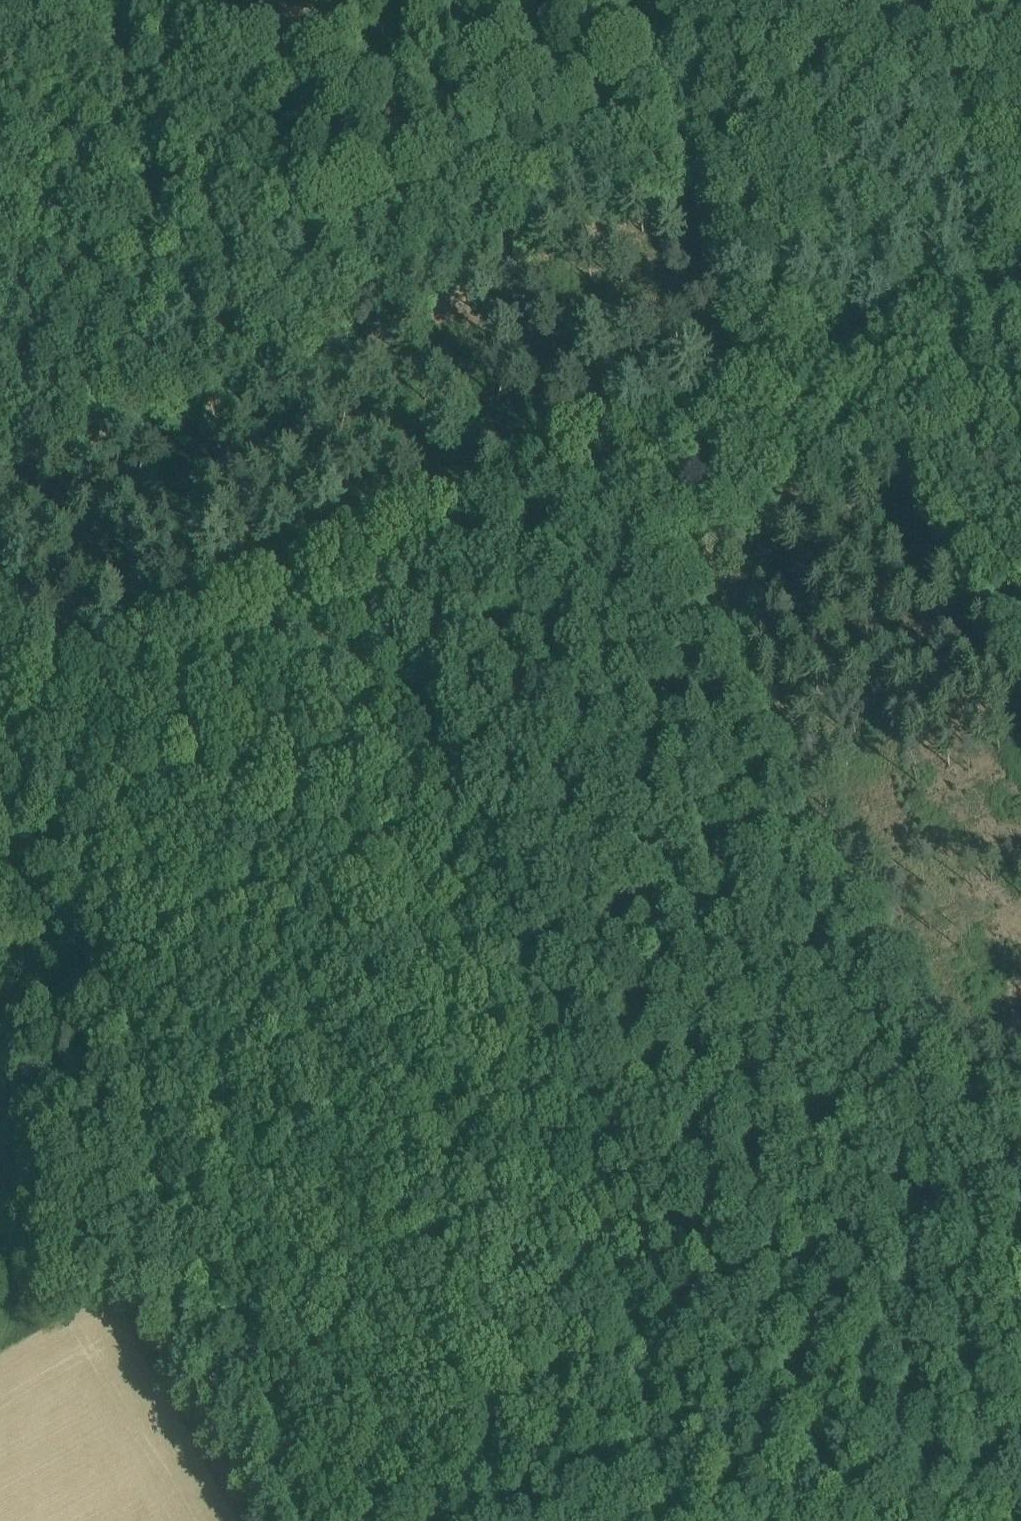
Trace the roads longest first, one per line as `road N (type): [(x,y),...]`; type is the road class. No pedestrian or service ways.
road 1 (track): [(637,445),(1020,1153)]
road 2 (track): [(0,811),(59,870),(163,1215),(303,1520)]
road 3 (track): [(111,0),(291,578)]
road 4 (track): [(639,0),(709,217),(724,417)]
road 5 (track): [(291,578),(0,702)]

